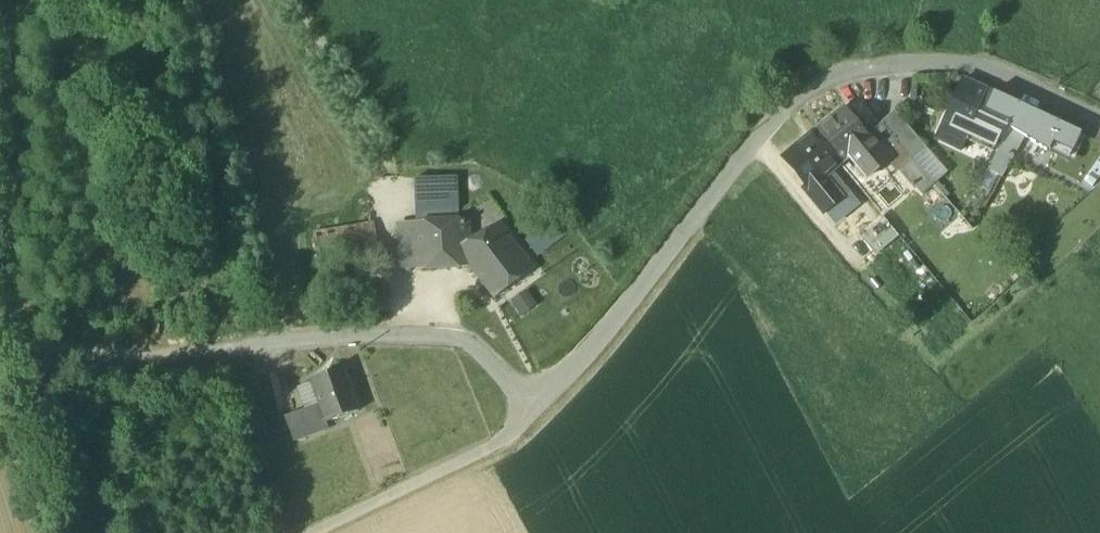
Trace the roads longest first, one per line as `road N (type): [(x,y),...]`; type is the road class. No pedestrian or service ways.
road 1 (residential): [(1099,122),(980,68),(880,64),(803,90),(591,345),(523,400),(459,332),(292,338)]
road 2 (track): [(292,338),(140,360),(0,340)]
road 3 (track): [(523,400),(495,442),(306,532)]

